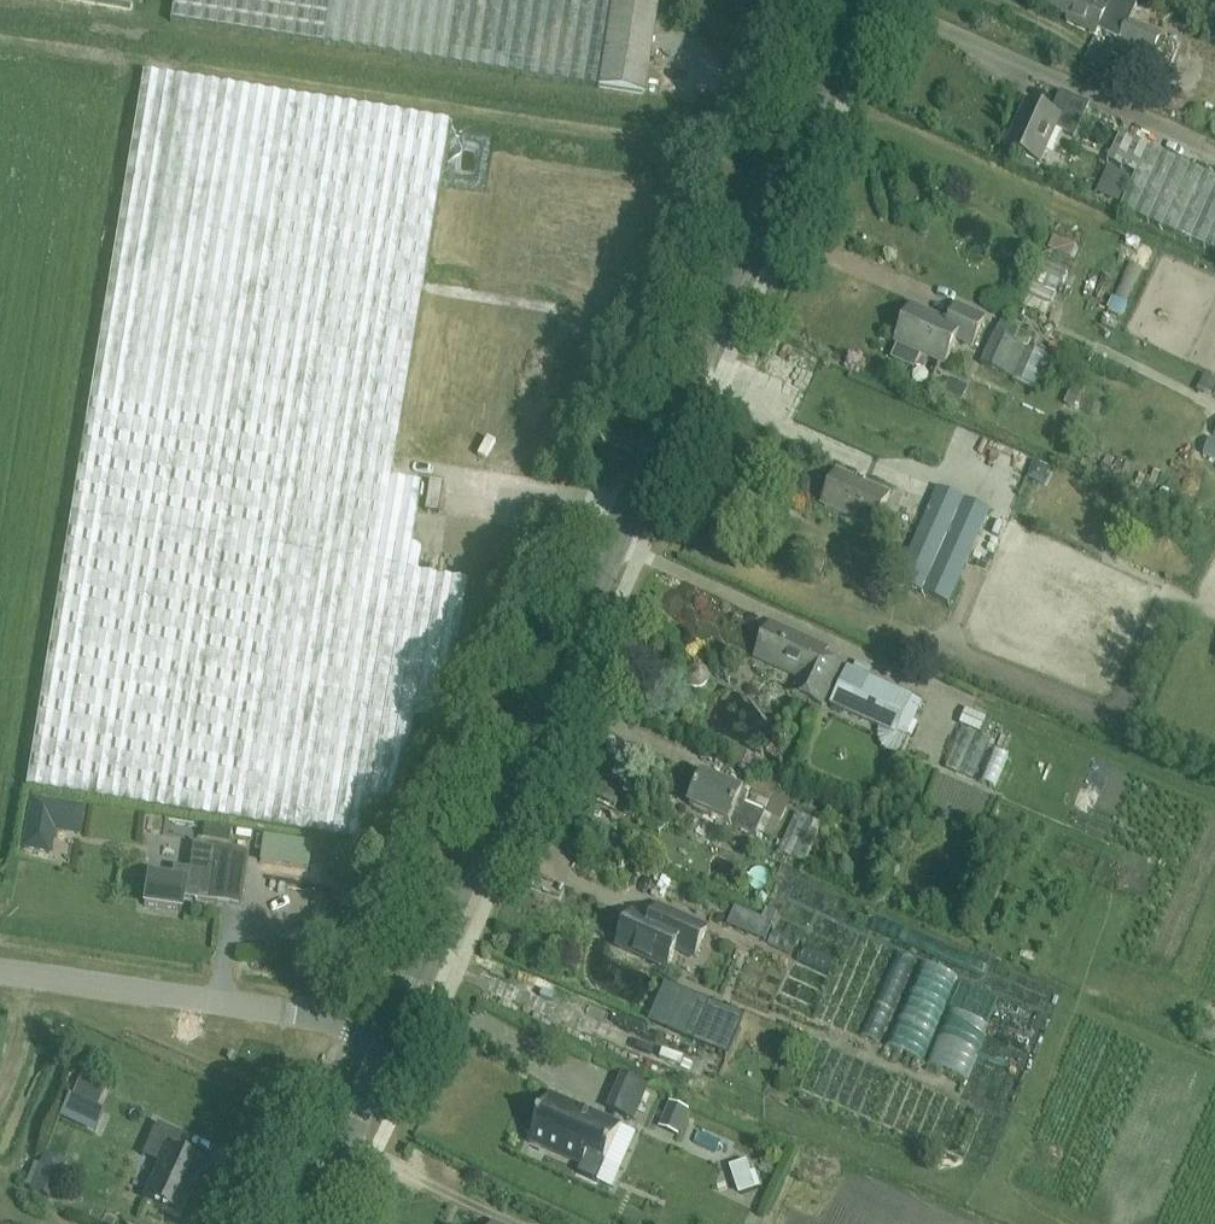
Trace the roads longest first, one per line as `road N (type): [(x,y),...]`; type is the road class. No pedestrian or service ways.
road 1 (tertiary): [(390,1045),(857,0)]
road 2 (residential): [(390,1045),(233,1002),(0,969)]
road 3 (tertiary): [(308,1223),(390,1045)]
road 4 (track): [(0,1096),(22,1053),(32,973)]

